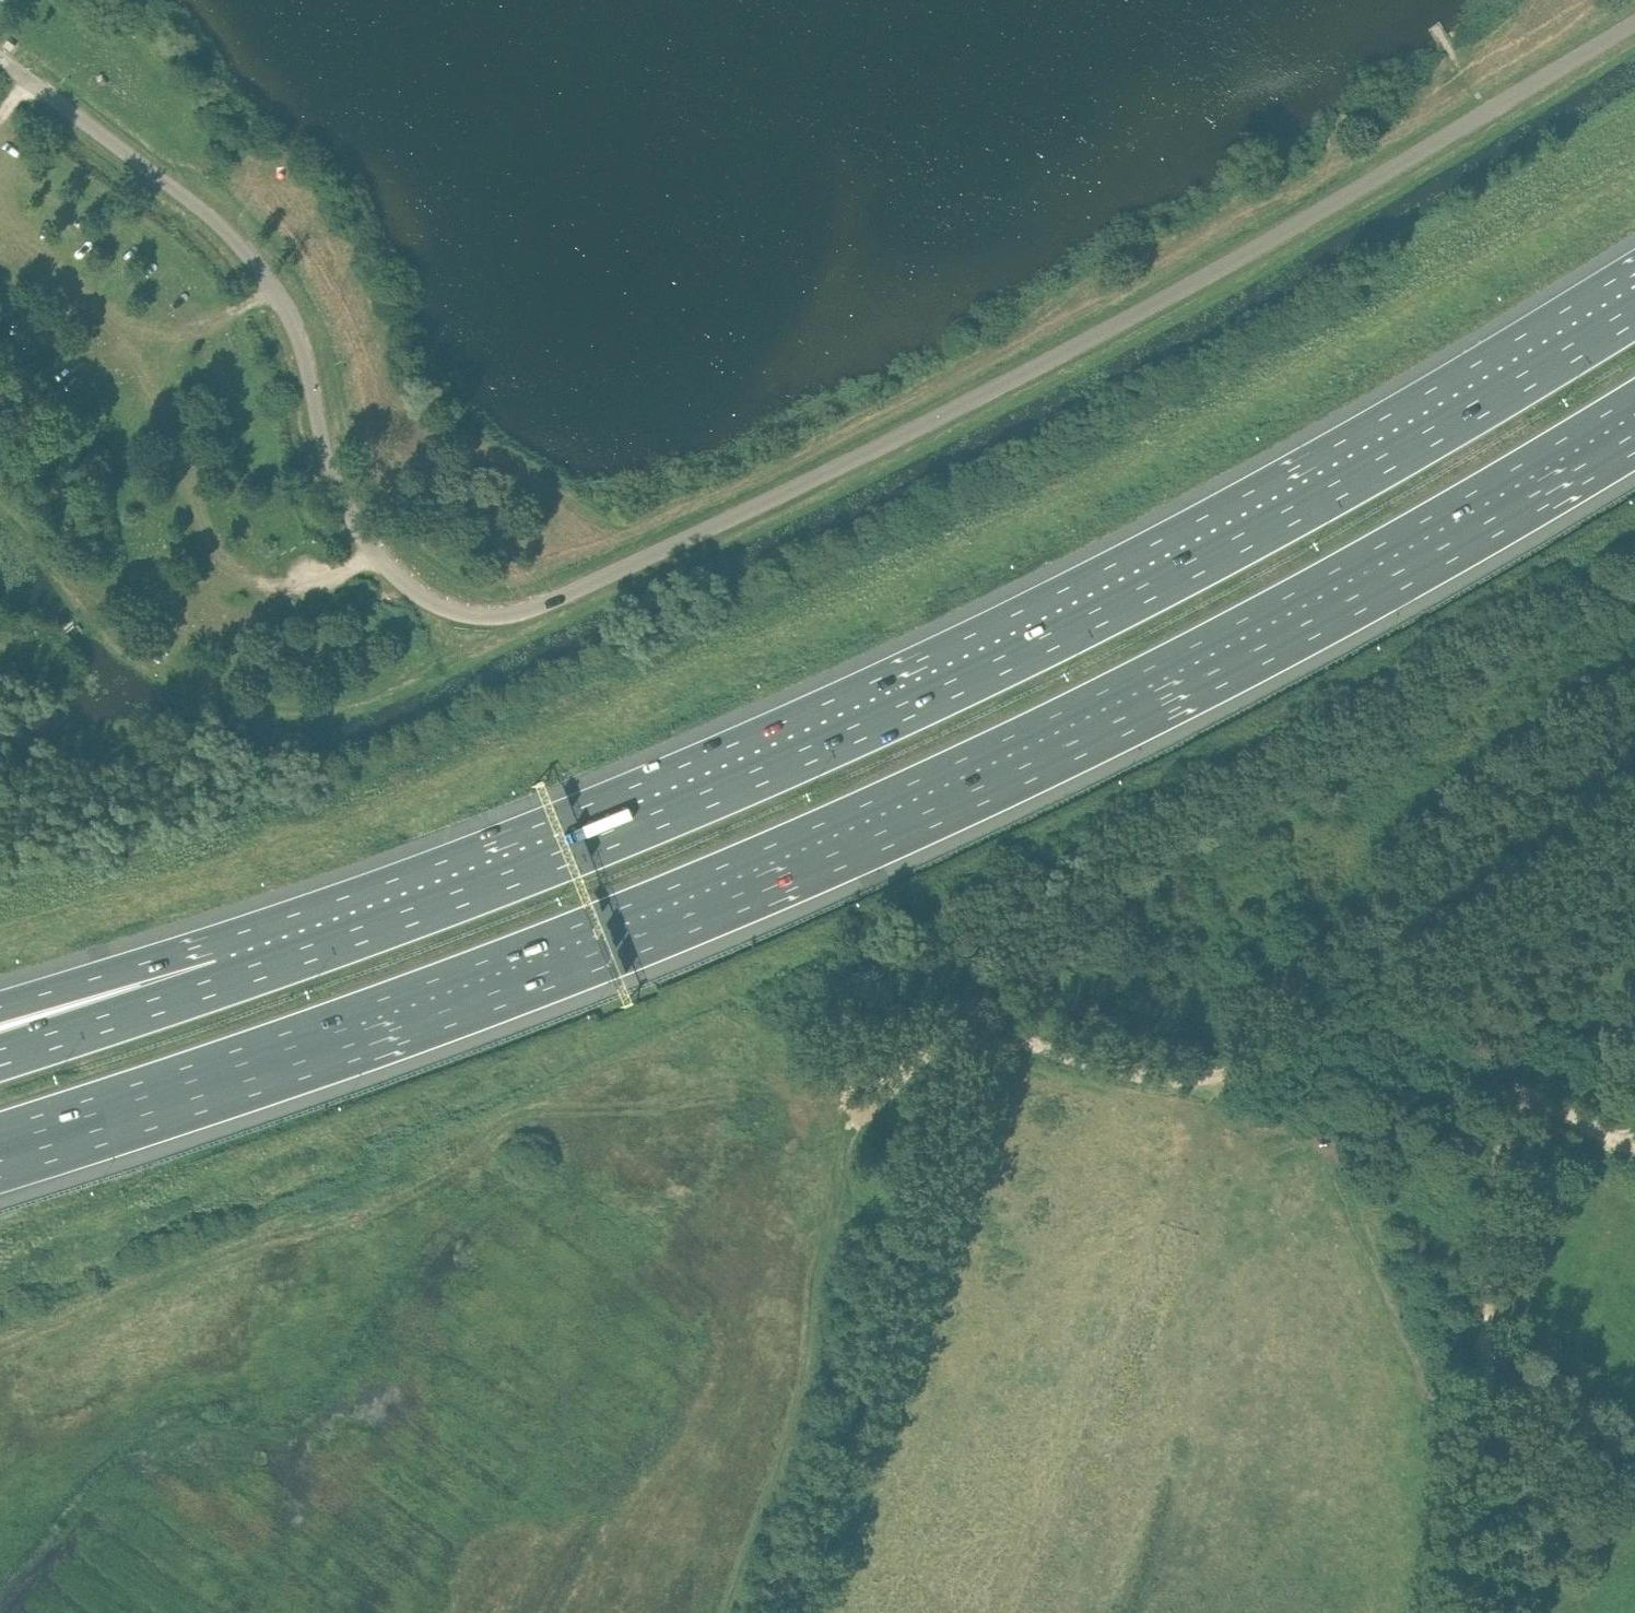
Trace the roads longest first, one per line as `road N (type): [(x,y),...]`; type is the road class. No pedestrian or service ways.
road 1 (unclassified): [(0,56),(192,201),(246,253),(302,344),(324,453),(341,501),(376,555),(438,605),(503,614),(804,483),(1073,347),(1634,22)]
road 2 (motorway): [(0,1139),(605,936),(971,782),(1332,598),(1634,418)]
road 3 (motorway): [(1634,293),(1406,433),(1101,599),(550,846),(222,965)]
road 4 (track): [(1497,1082),(1426,1042),(1356,1026),(1310,1031),(1243,1069),(1208,1076),(980,1044),(946,1045),(888,1068)]
road 5 (track): [(0,150),(7,168),(175,305),(209,314),(271,287)]
road 6 (motorway): [(222,965),(0,1043)]
road 7 (motorway): [(222,965),(0,1020)]
road 8 (track): [(1634,1149),(1497,1082)]

